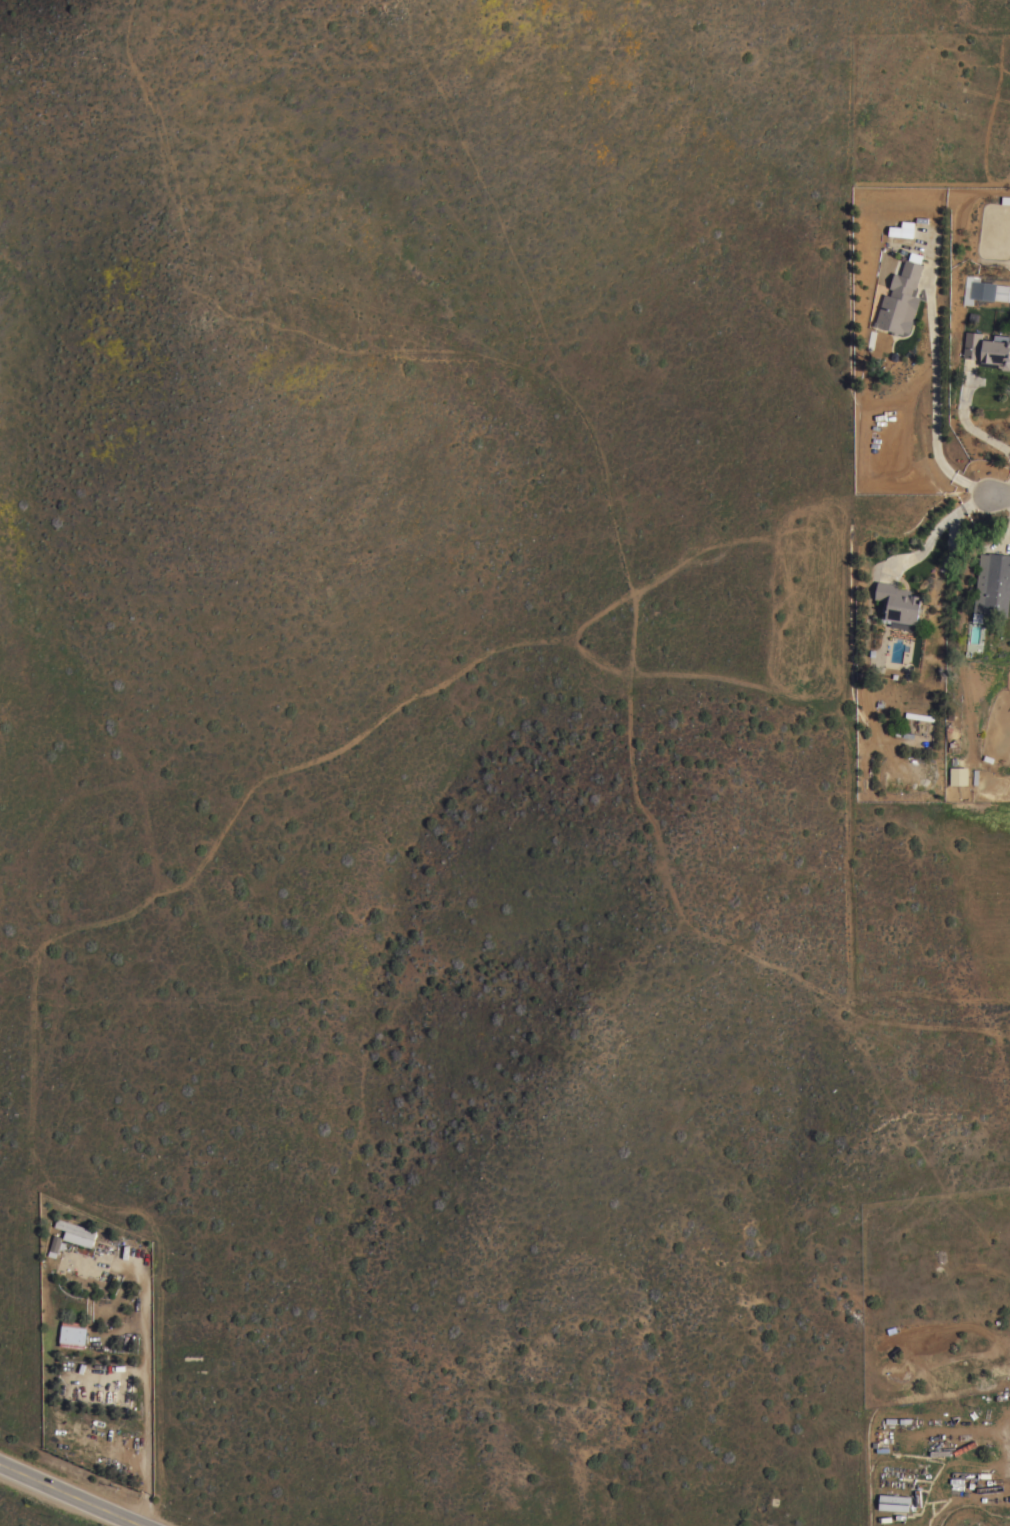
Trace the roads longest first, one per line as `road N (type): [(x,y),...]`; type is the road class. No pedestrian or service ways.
road 1 (primary): [(0,1470),(140,1525)]

